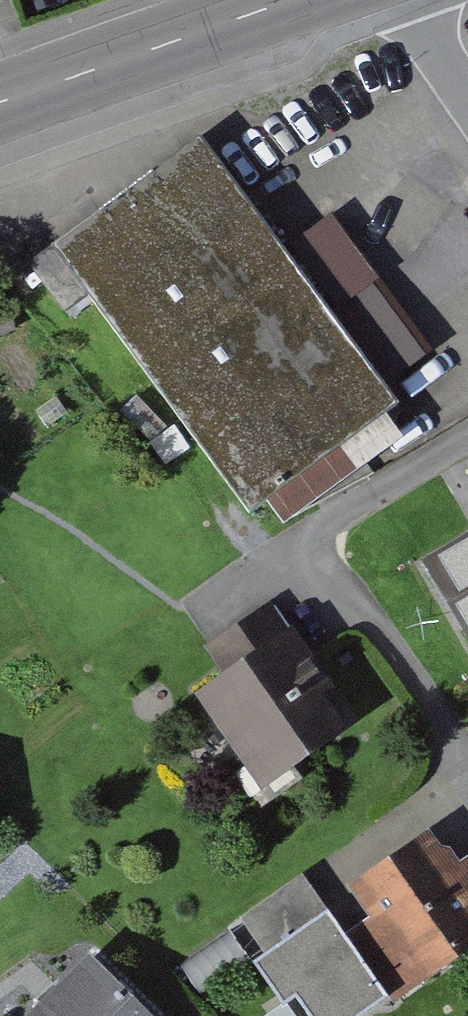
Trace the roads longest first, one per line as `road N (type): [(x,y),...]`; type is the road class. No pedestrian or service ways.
road 1 (primary): [(0,107),(296,0)]

